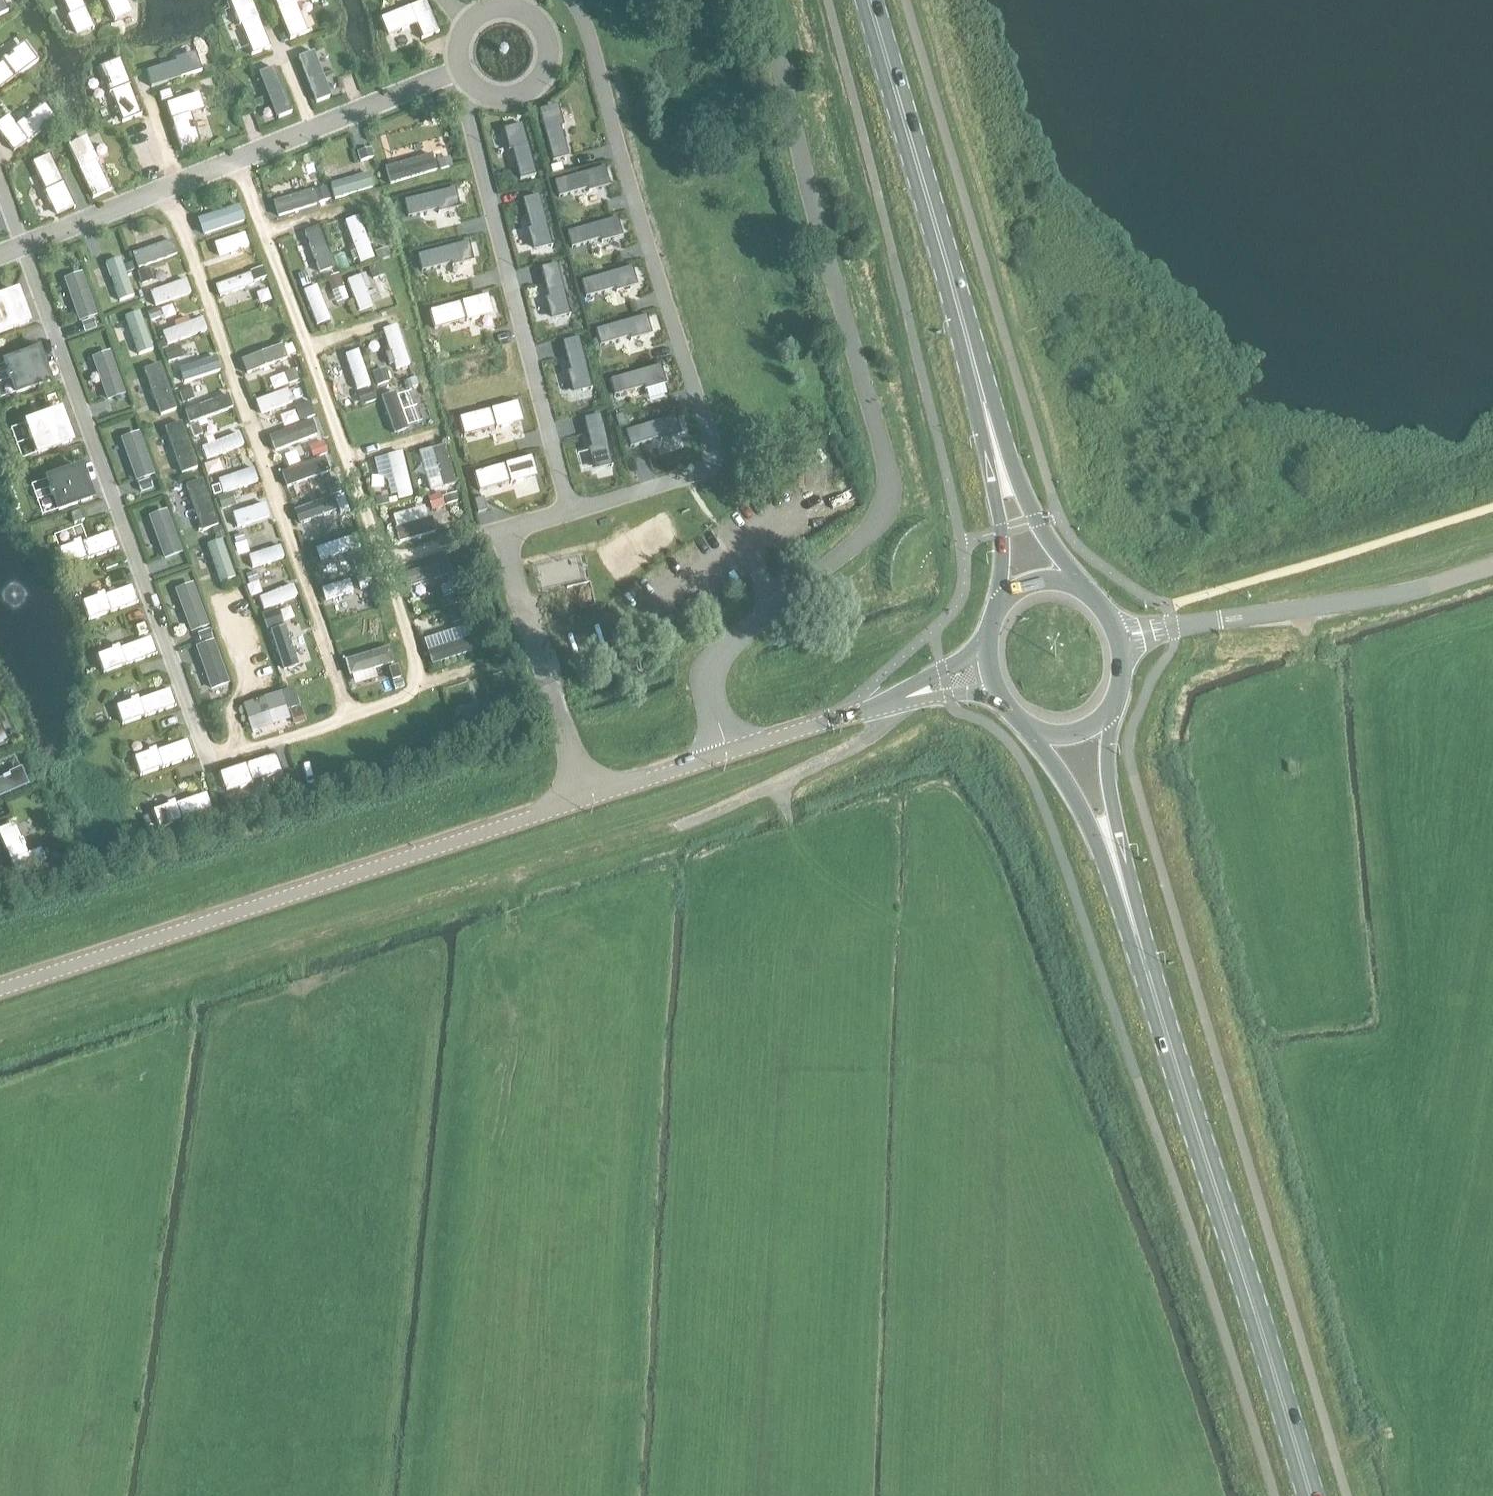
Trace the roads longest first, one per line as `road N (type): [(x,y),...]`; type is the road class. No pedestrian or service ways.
road 1 (unclassified): [(727,754),(711,688),(719,657),(874,526),(891,485),(767,0)]
road 2 (unclassified): [(0,992),(727,754)]
road 3 (track): [(0,1045),(676,831)]
road 4 (primary): [(1306,1495),(1145,960)]
road 5 (primary): [(975,361),(869,0)]
road 6 (unclassified): [(1174,627),(1393,596),(1492,564)]
road 7 (primary): [(1019,719),(1070,786),(1145,960)]
road 8 (unclassified): [(890,702),(878,733),(676,831)]
road 9 (primary): [(1083,591),(1036,523),(975,361)]
road 10 (primary): [(1145,960),(1107,773),(1114,709)]
road 11 (primary): [(975,361),(1001,533),(995,614)]
road 12 (unclassified): [(727,754),(890,702)]

